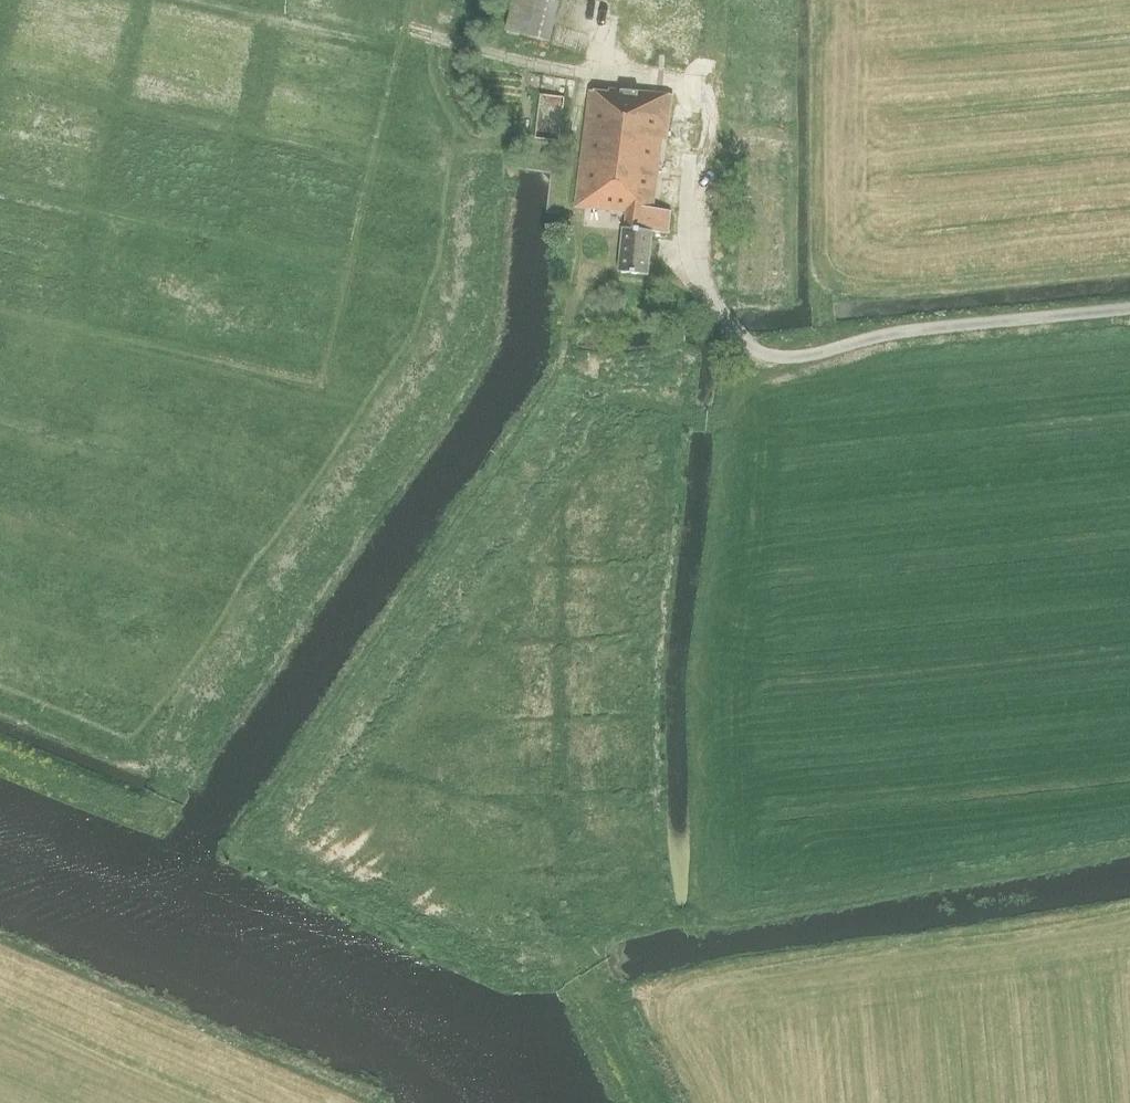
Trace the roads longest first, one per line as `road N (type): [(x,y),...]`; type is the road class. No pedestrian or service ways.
road 1 (track): [(697,158),(707,122),(699,85),(575,73),(416,29)]

